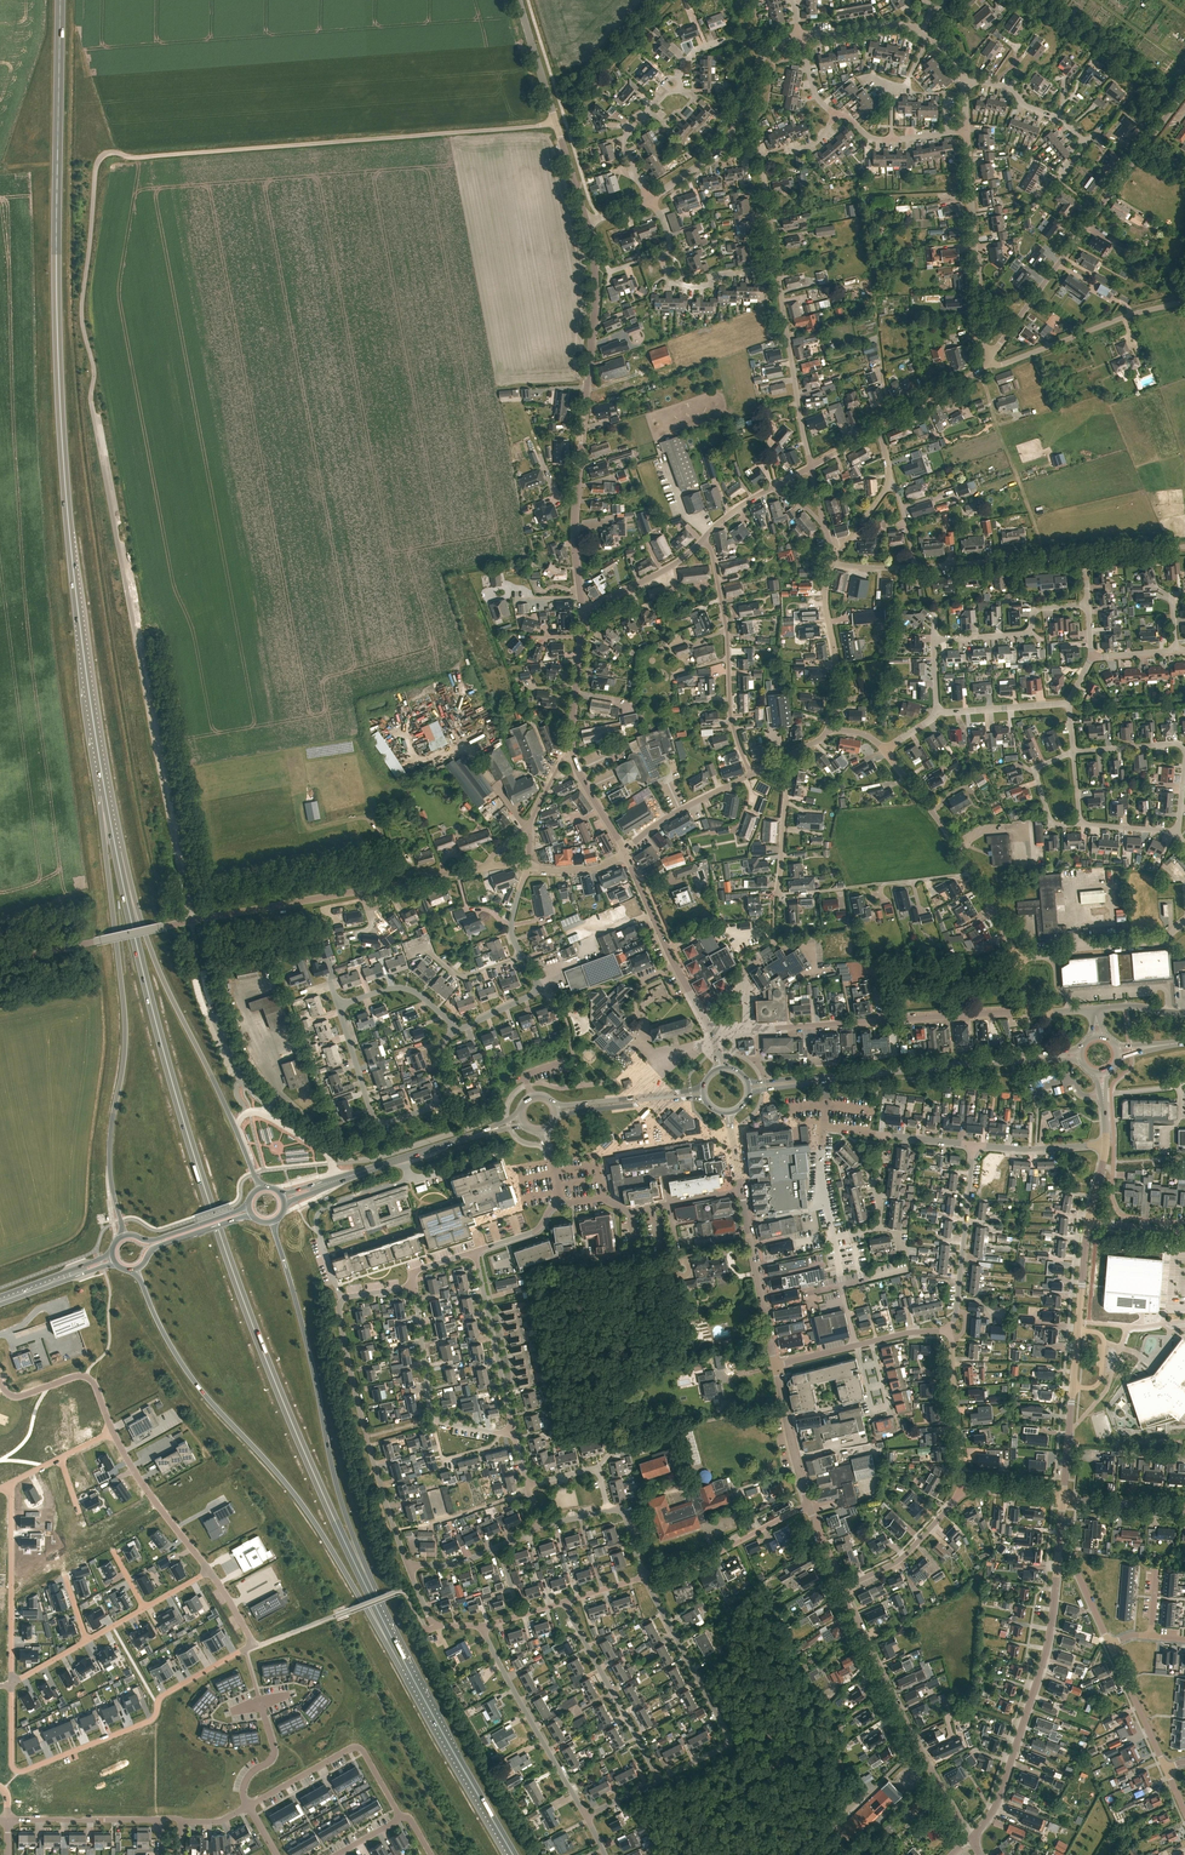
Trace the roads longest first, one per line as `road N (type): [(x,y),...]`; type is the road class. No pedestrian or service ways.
road 1 (trunk): [(106,795),(62,437),(60,0)]
road 2 (trunk): [(373,1601),(224,1246),(147,992),(117,853)]
road 3 (unclassified): [(92,404),(190,921)]
road 4 (trunk): [(136,1270),(180,1361),(298,1499),(406,1666)]
road 5 (trunk): [(106,795),(125,1028),(110,1174),(124,1235)]
road 6 (unclassified): [(556,124),(129,157)]
road 7 (trunk): [(373,1601),(335,1485),(273,1222)]
road 8 (tertiary): [(584,609),(575,522),(596,283),(586,222)]
road 9 (trunk): [(262,1188),(155,961),(117,853)]
road 10 (residential): [(11,1683),(11,1762),(23,1771),(150,1721),(158,1698),(253,1645)]
road 11 (tertiary): [(991,355),(1184,90)]
road 12 (tertiary): [(973,1837),(996,1805),(1041,1668),(1057,1565)]
road 13 (residential): [(748,1028),(1030,1011)]
road 14 (unclassified): [(973,1837),(918,1747),(843,1588)]
road 15 (tertiary): [(1063,1498),(1088,1220)]
road 16 (unclassified): [(92,404),(81,307),(96,167),(111,152),(129,157)]
road 17 (residential): [(408,1566),(352,1380),(343,1300)]
road 18 (residential): [(659,1780),(729,1741),(644,1577)]
road 19 (primary): [(826,1079),(1081,1055)]
road 20 (unclassified): [(1016,958),(960,855),(883,752)]
road 21 (residential): [(751,774),(731,717),(725,620),(703,539)]
road 22 (unclassified): [(650,199),(723,146),(764,55),(799,35)]
road 23 (unclassified): [(991,355),(981,337),(967,131)]
road 24 (trunk): [(513,1854),(406,1666)]
road 25 (residential): [(586,1816),(484,1626)]
road 26 (residential): [(513,1431),(434,1419),(414,1285)]
road 27 (unclassified): [(190,921),(401,883)]
road 28 (residential): [(248,1807),(357,1747),(402,1817)]
road 29 (unclassified): [(987,364),(1184,302)]
road 30 (tertiary): [(714,1037),(625,853)]
road 31 (residential): [(812,466),(777,268)]
road 32 (residential): [(659,1780),(564,1603)]
road 33 (residential): [(8,1485),(11,1683)]
road 34 (track): [(975,374),(1046,558)]
road 35 (track): [(776,895),(971,873)]
road 36 (unclassified): [(0,961),(190,921)]
road 37 (residential): [(945,1332),(956,1310),(973,1145)]
road 38 (residential): [(513,1431),(475,1252)]
road 39 (residential): [(644,1577),(714,1555),(808,1506)]
road 40 (unclassified): [(775,1365),(741,1190)]
road 41 (residential): [(1016,958),(1155,941),(1184,920)]
road 42 (residential): [(775,1365),(912,1331),(945,1332)]
road 43 (residential): [(934,640),(1028,633),(1036,609),(1088,605)]
road 44 (unclassified): [(832,563),(825,596),(835,653),(831,731)]
road 45 (residential): [(112,1430),(151,1498),(207,1568)]
road 46 (unclassified): [(915,566),(1076,555)]
road 47 (residential): [(961,1489),(952,1341),(945,1332)]
road 48 (residential): [(843,1588),(900,1559),(961,1489)]
road 49 (primary): [(556,1118),(706,1099)]
road 50 (primary): [(705,1087),(555,1105)]
road 51 (residential): [(158,1820),(7,1820)]
road 52 (unclassified): [(751,774),(659,822),(625,853)]
road 53 (primary): [(337,1180),(478,1134)]
road 54 (unclassified): [(808,1506),(775,1365)]
road 55 (residential): [(1170,1013),(1168,987),(1067,995),(1068,1011)]
road 56 (residential): [(380,1122),(444,1100),(439,1058),(456,1030)]
road 57 (residential): [(1086,145),(1065,122),(1027,106),(1006,86),(965,81)]
road 58 (tertiary): [(584,609),(659,573),(703,539)]
road 59 (residential): [(408,1566),(458,1564),(538,1528)]
road 60 (unclassified): [(1166,1769),(1109,1644)]
road 61 (residential): [(659,255),(678,285),(777,268)]
road 62 (residential): [(650,199),(624,150),(627,130),(668,89)]
road 63 (residential): [(456,1030),(402,987),(340,1004)]
road 64 (residential): [(1069,702),(937,713)]
road 65 (residential): [(973,1145),(1105,1145)]
road 66 (residential): [(541,987),(511,934),(528,866)]
road 67 (primary): [(136,1270),(159,1246),(252,1216)]
road 68 (primary): [(248,1205),(157,1239),(124,1235)]
road 69 (tertiary): [(556,124),(518,0)]
road 70 (residential): [(380,1122),(369,1110),(340,1004)]
road 71 (tertiary): [(879,429),(987,364)]
road 72 (residential): [(1080,824),(1053,825),(1036,773),(1073,752)]
road 73 (unclassified): [(1184,1509),(1063,1498)]
road 74 (unclassified): [(799,35),(898,25),(919,31)]
road 75 (track): [(888,423),(875,303)]
road 76 (residential): [(248,1807),(246,1780),(274,1755),(260,1703)]

